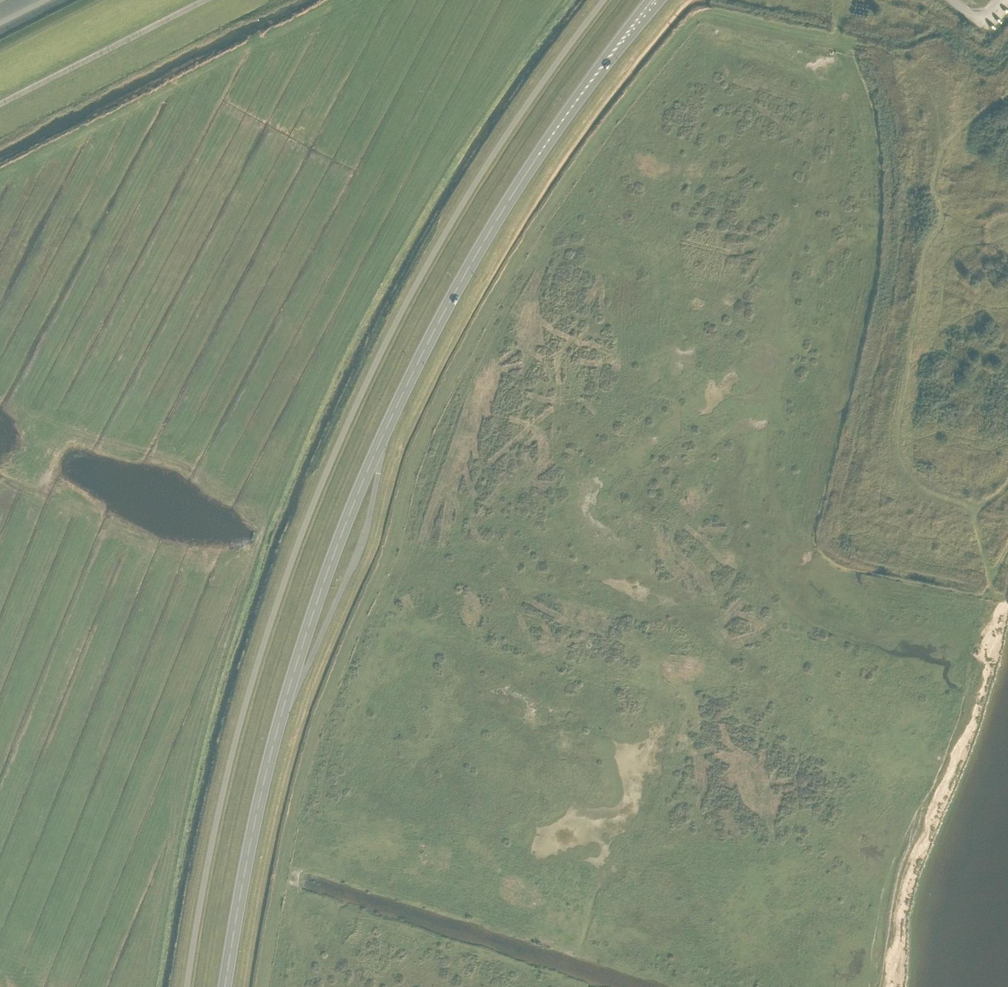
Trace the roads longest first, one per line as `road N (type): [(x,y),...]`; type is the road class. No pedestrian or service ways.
road 1 (unclassified): [(186,986),(249,688),(326,470),(438,242),(603,0)]
road 2 (trunk): [(224,986),(274,739),(352,508),(452,300),(584,91)]
road 3 (trunk): [(584,91),(662,0)]

